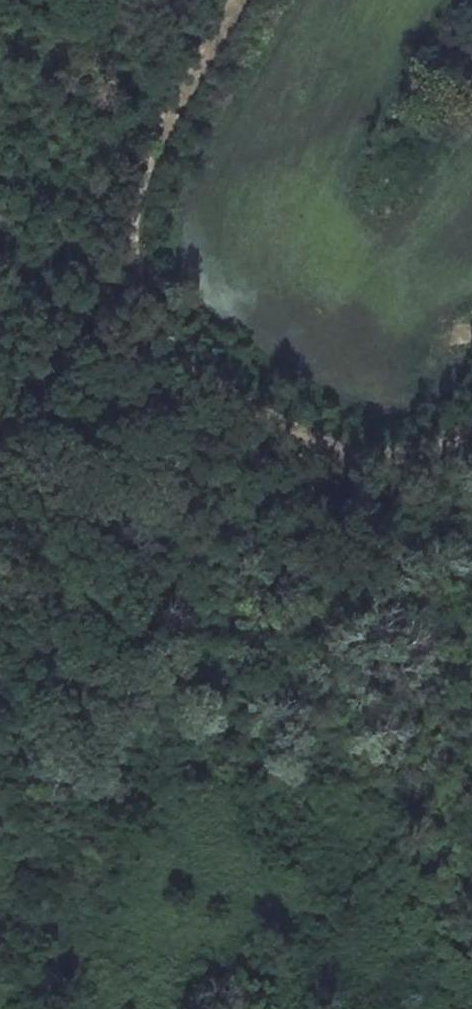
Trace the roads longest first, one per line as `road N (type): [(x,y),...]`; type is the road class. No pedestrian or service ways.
road 1 (track): [(471,415),(373,448),(235,411),(157,334),(135,235),(168,135),(240,0)]

